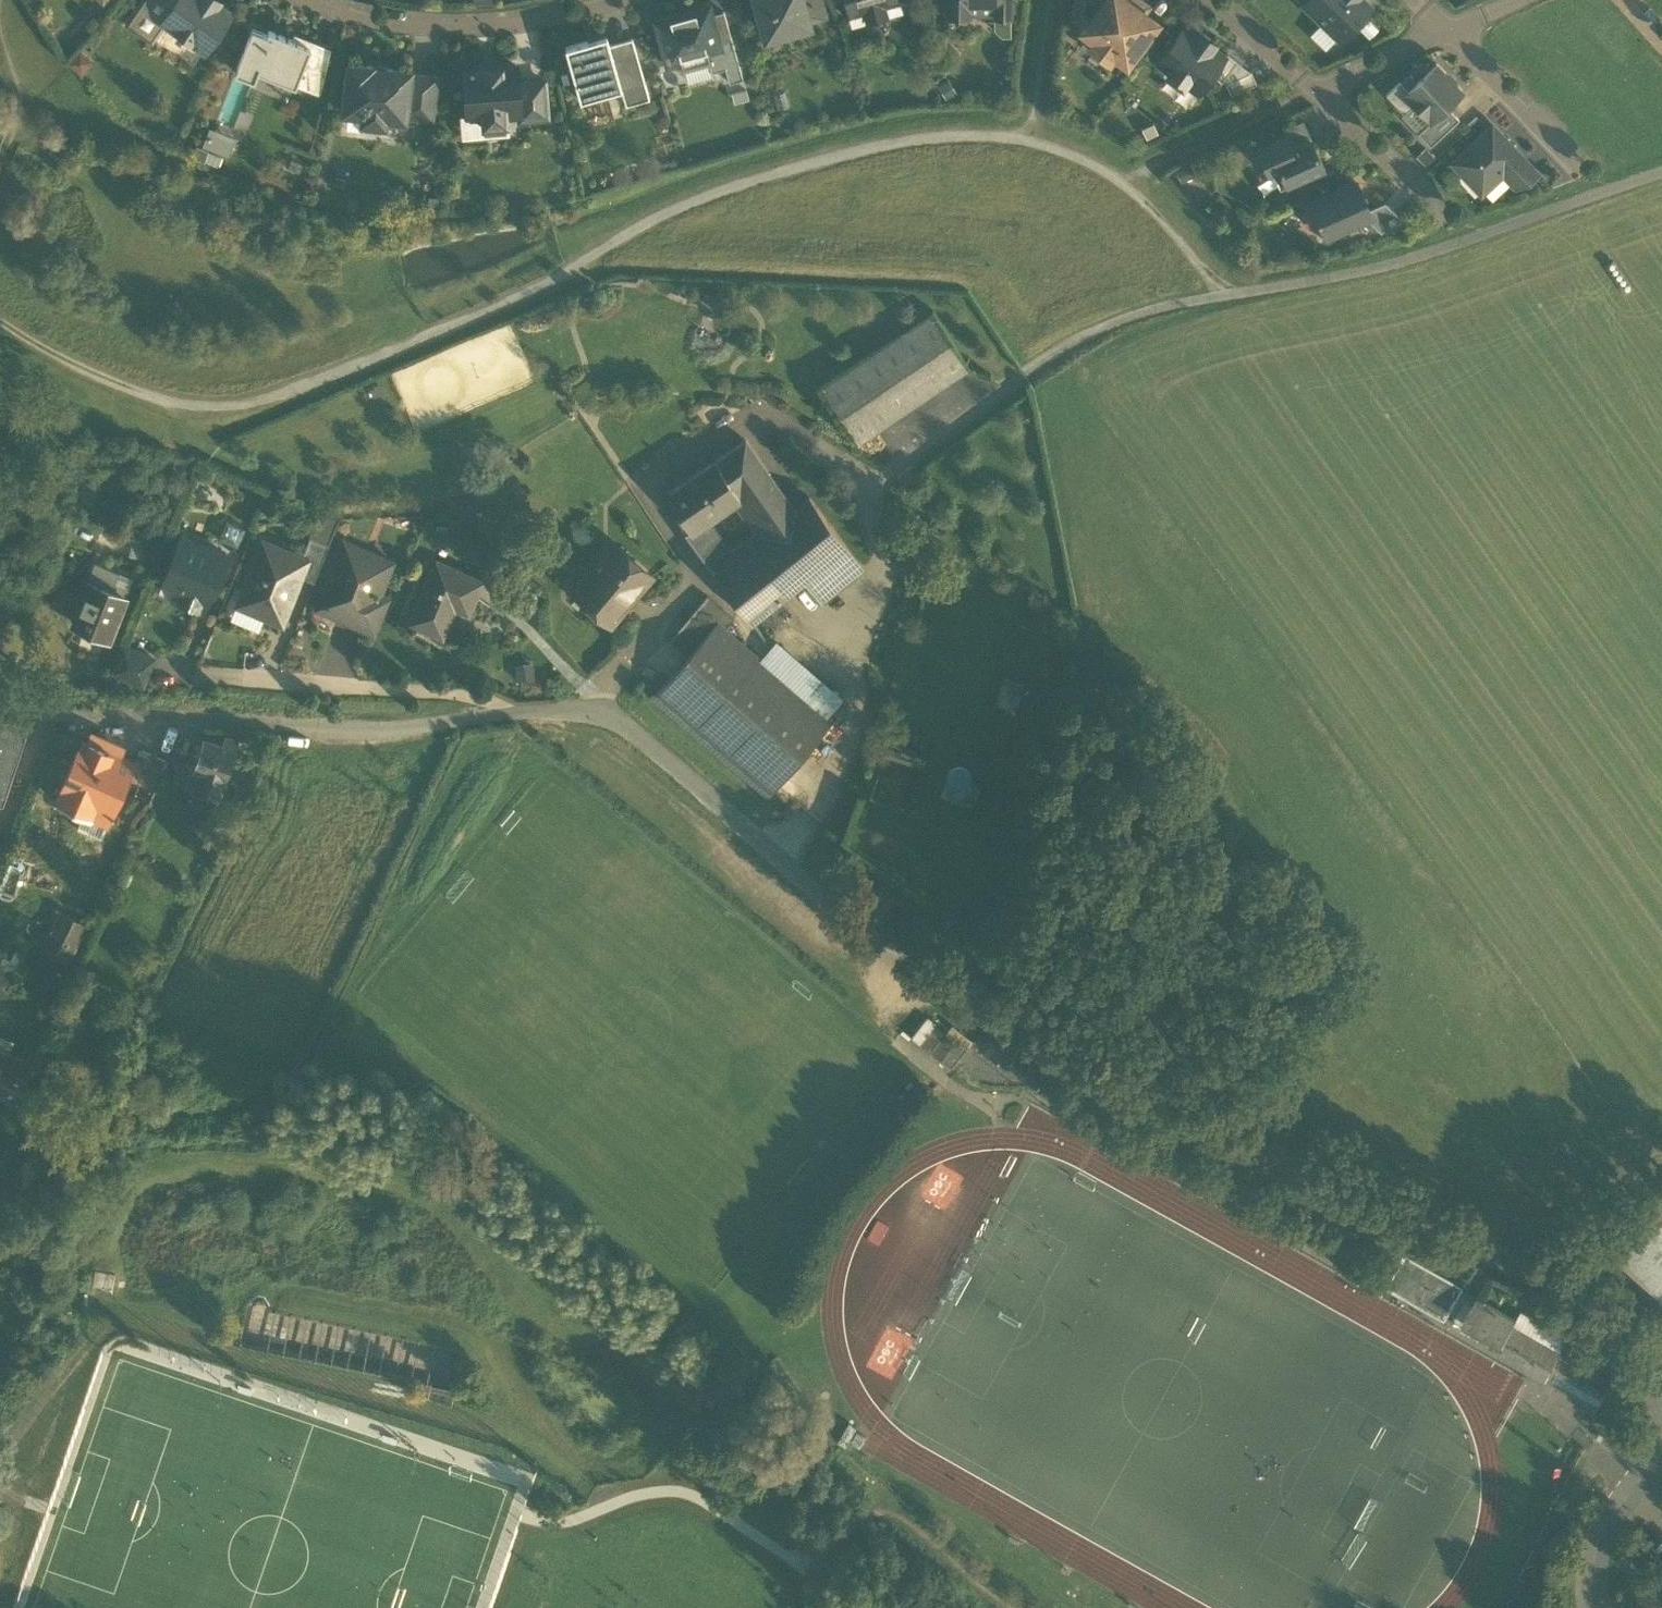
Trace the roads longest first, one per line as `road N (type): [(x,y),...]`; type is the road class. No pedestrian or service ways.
road 1 (residential): [(1661,1392),(1539,1277),(883,943),(606,702),(395,727),(44,711),(0,701)]
road 2 (track): [(1661,171),(1392,262),(1107,324),(1022,375)]
road 3 (residential): [(588,0),(489,20),(376,17),(318,0)]
road 4 (residential): [(1583,173),(1440,23)]
road 5 (residential): [(1448,217),(1318,84)]
road 6 (residential): [(1593,1607),(1593,1561),(1610,1523),(1661,1460)]
road 7 (residential): [(1318,84),(1440,23)]
road 8 (residential): [(1318,84),(1224,0)]

